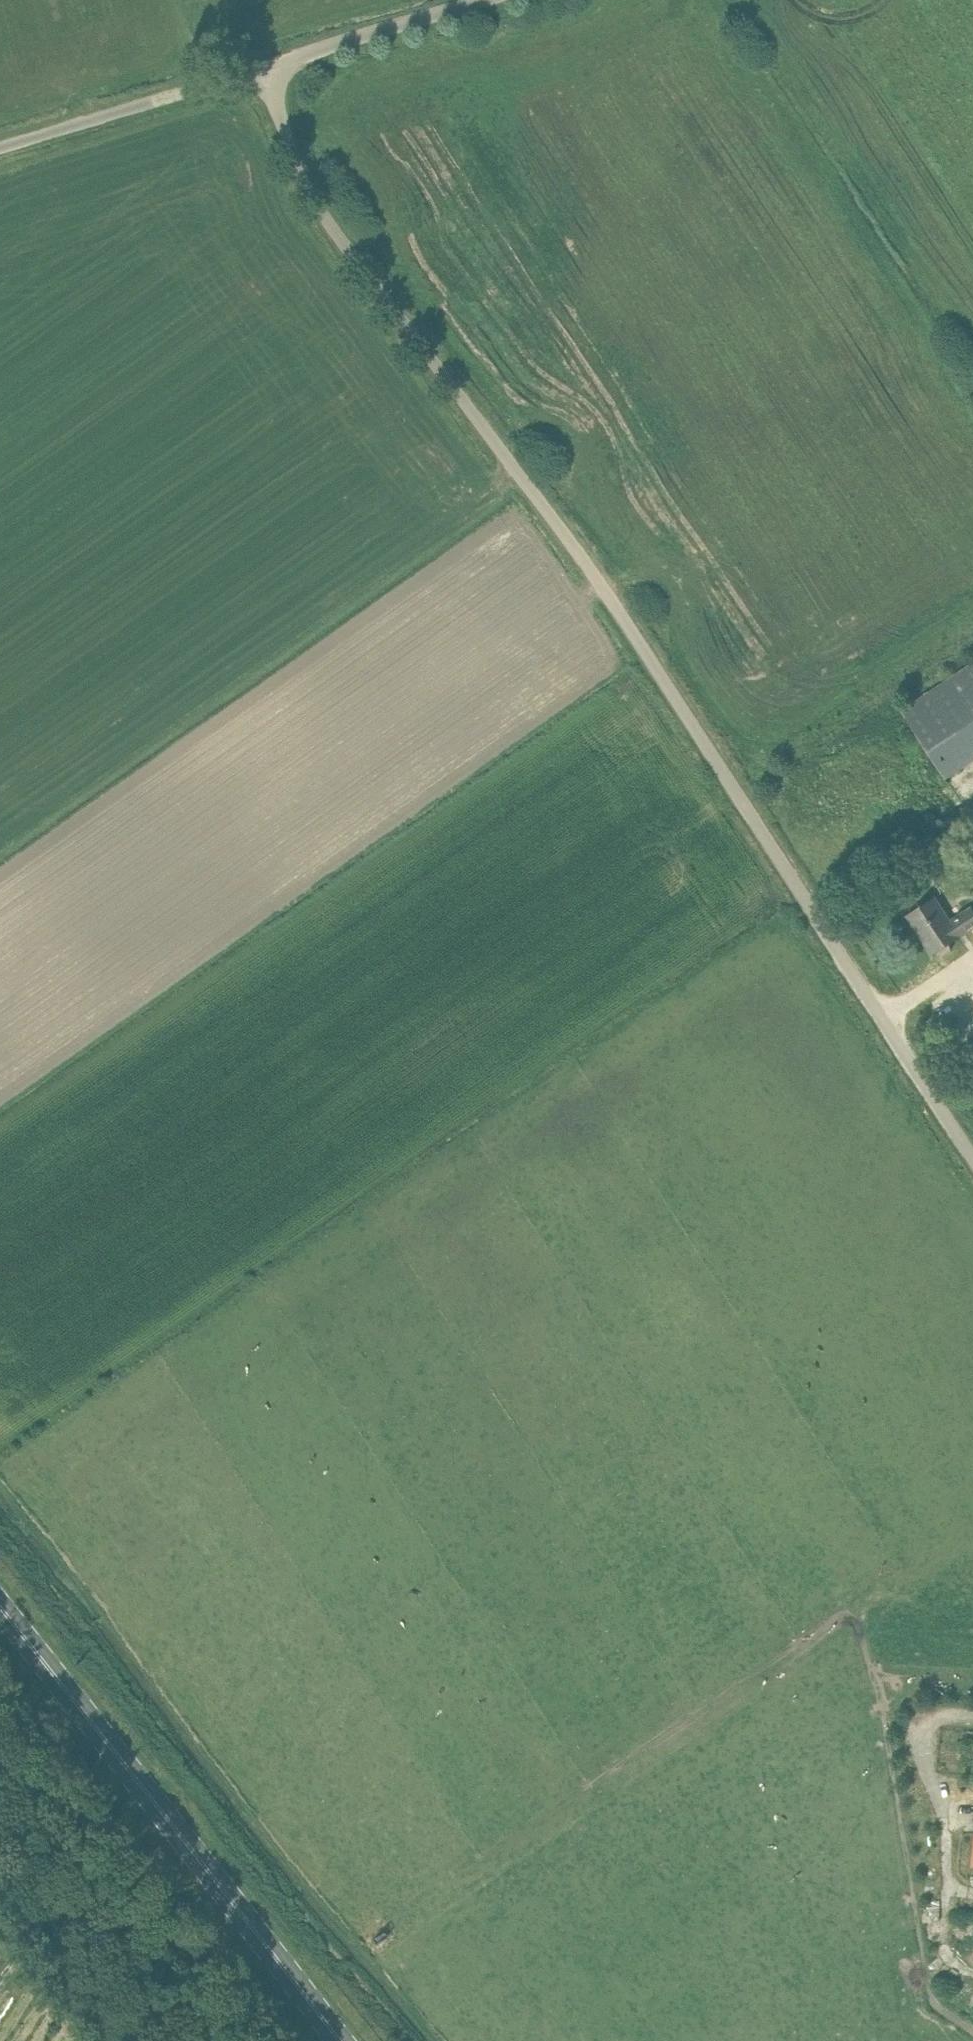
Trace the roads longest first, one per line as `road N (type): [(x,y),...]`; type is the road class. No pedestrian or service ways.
road 1 (unclassified): [(972,1140),(771,828),(353,266),(299,175),(265,74)]
road 2 (secondary): [(353,2040),(0,1607)]
road 3 (unclassified): [(178,2040),(0,1825)]
road 4 (unclassified): [(0,149),(265,74)]
road 5 (unclassified): [(265,74),(508,0)]

